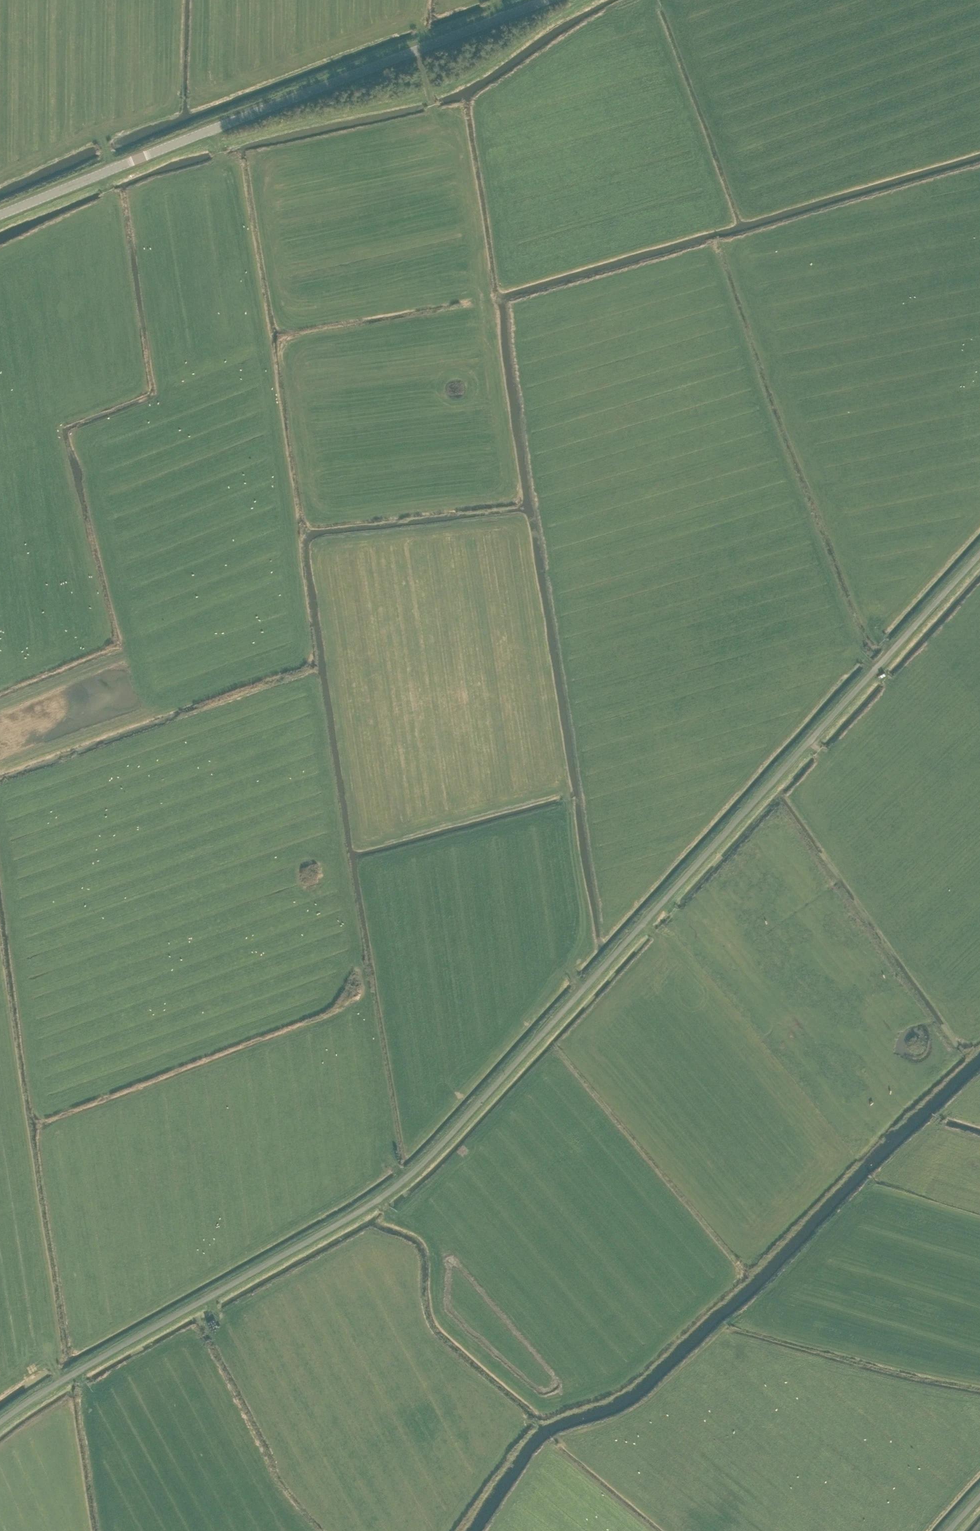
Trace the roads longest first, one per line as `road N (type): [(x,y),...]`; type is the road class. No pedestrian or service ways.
road 1 (unclassified): [(0,1422),(359,1212),(412,1173),(979,555)]
road 2 (tertiary): [(0,214),(547,0)]

